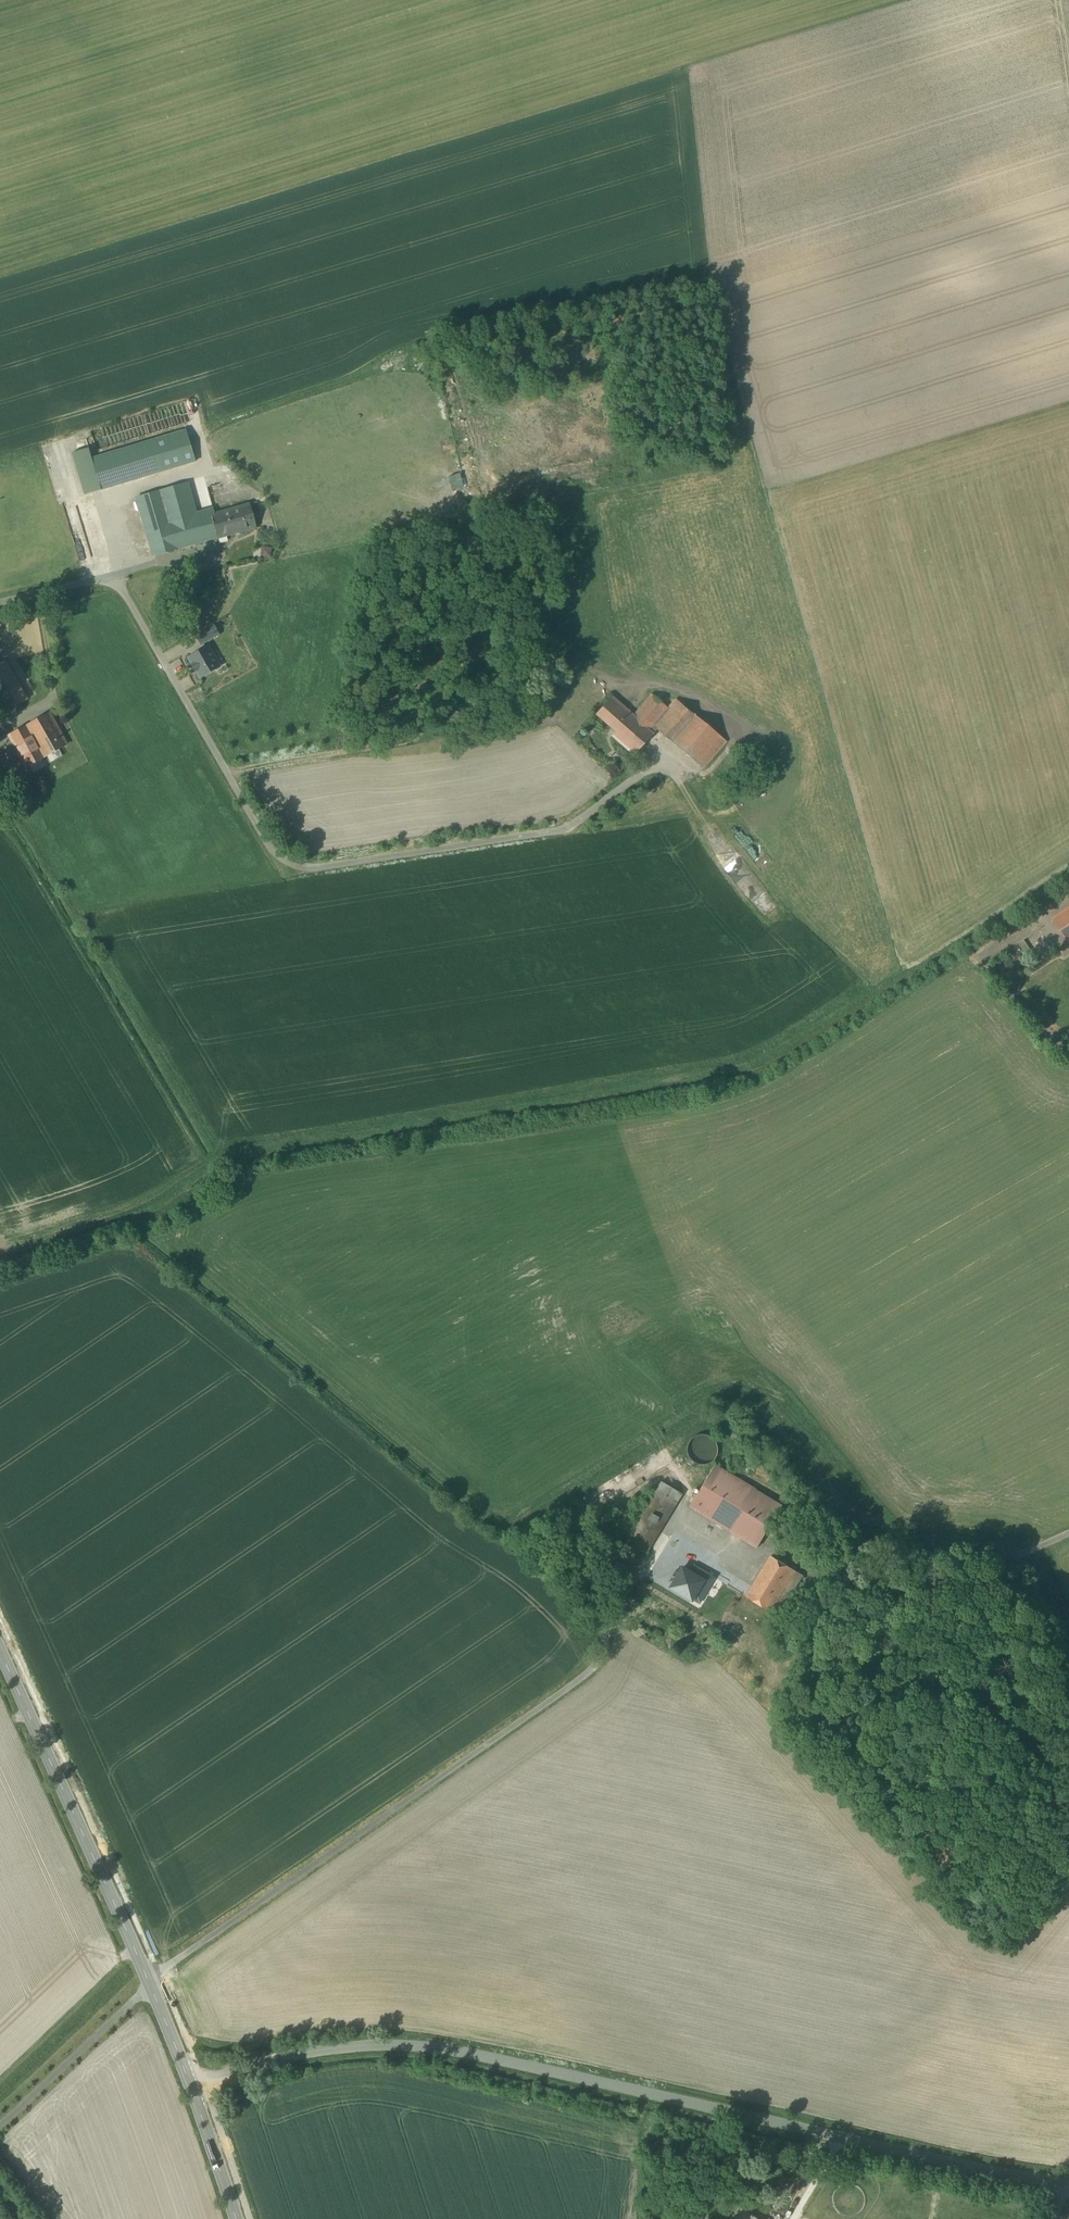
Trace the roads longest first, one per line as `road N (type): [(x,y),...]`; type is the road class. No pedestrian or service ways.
road 1 (unclassified): [(191,2088),(316,2053),(423,2047),(1068,2184)]
road 2 (unclassified): [(0,603),(100,581),(120,590),(263,838),(288,865),(306,870),(561,830),(643,772)]
road 3 (secondary): [(0,1652),(191,2088)]
road 4 (unclassified): [(1068,1534),(1021,1556),(783,1548)]
road 5 (track): [(407,741),(227,775)]
road 6 (secondary): [(191,2088),(235,2218)]

